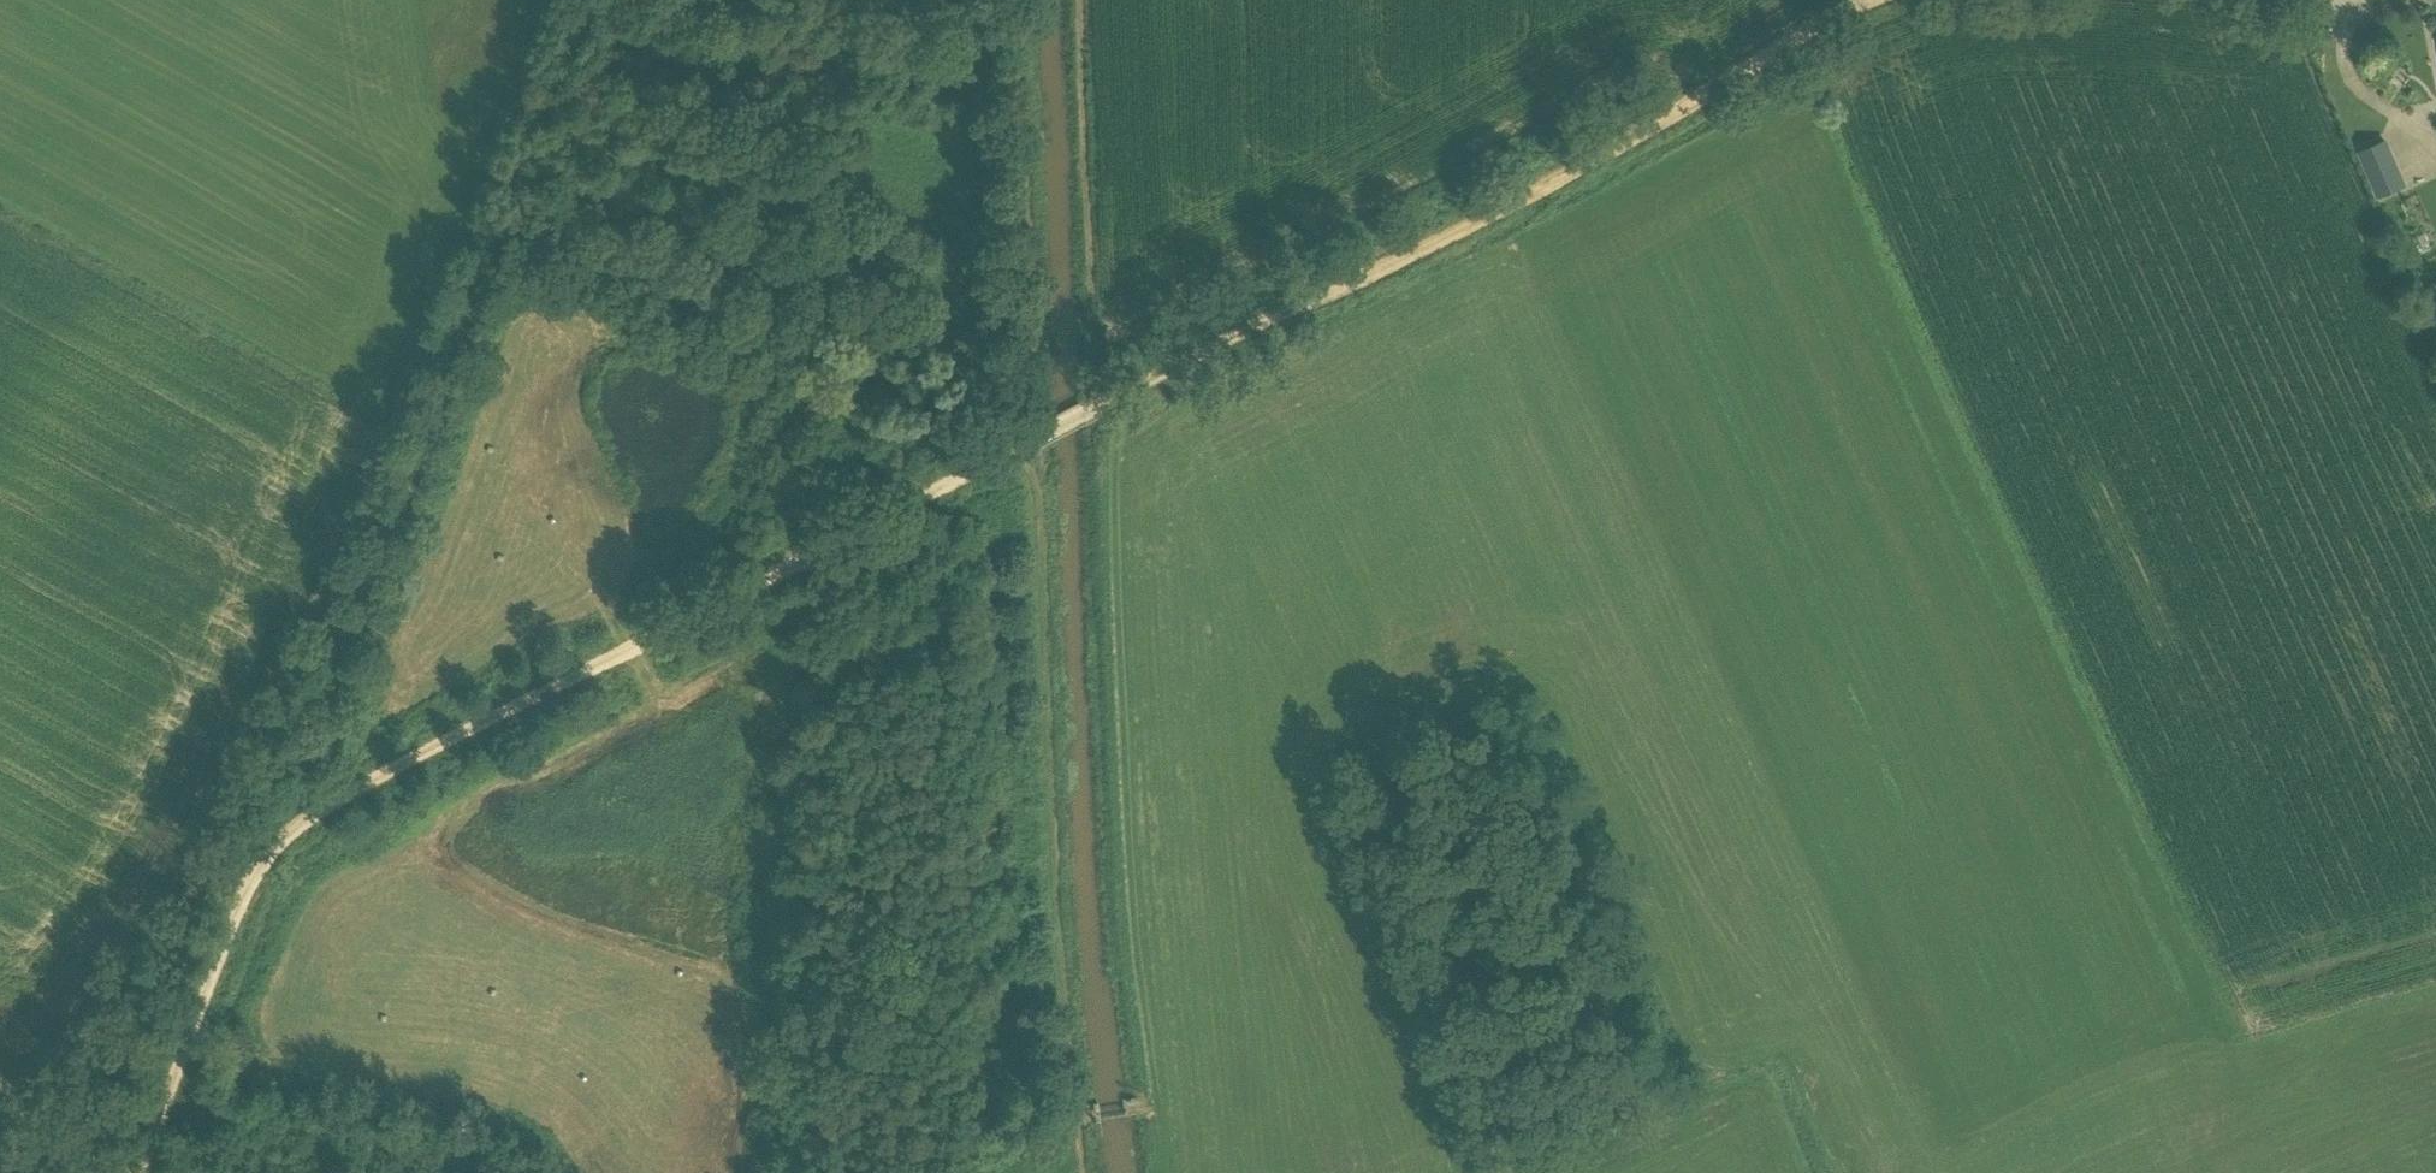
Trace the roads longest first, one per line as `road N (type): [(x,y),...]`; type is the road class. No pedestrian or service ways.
road 1 (track): [(141,1172),(266,853),(1027,443),(1889,0)]
road 2 (track): [(1160,1135),(1127,896),(1115,525),(1126,394),(1095,352),(1079,0)]
road 3 (track): [(1074,1140),(1040,574),(1020,447)]
road 4 (track): [(114,1172),(0,1075)]

